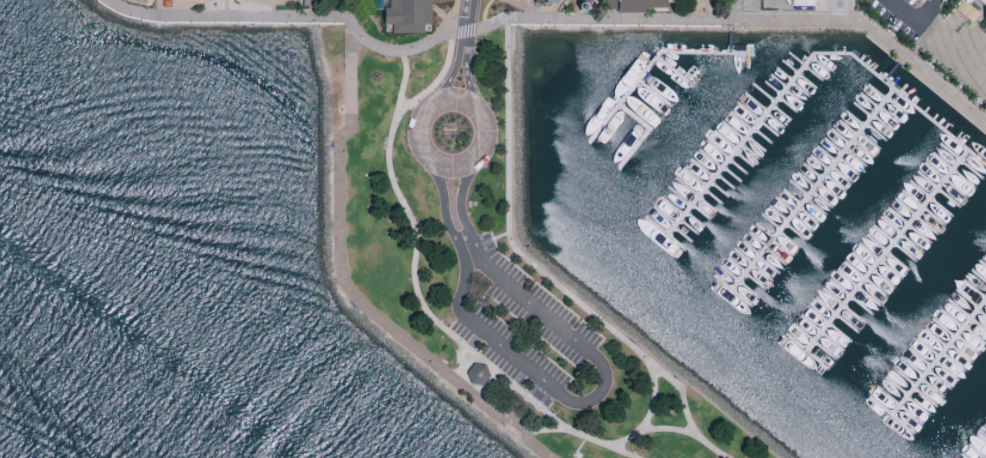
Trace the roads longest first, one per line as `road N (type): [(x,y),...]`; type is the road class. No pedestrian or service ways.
road 1 (residential): [(453,102),(432,108),(417,132),(424,155),(451,168),(469,163),(483,141),(478,117),(453,102)]

